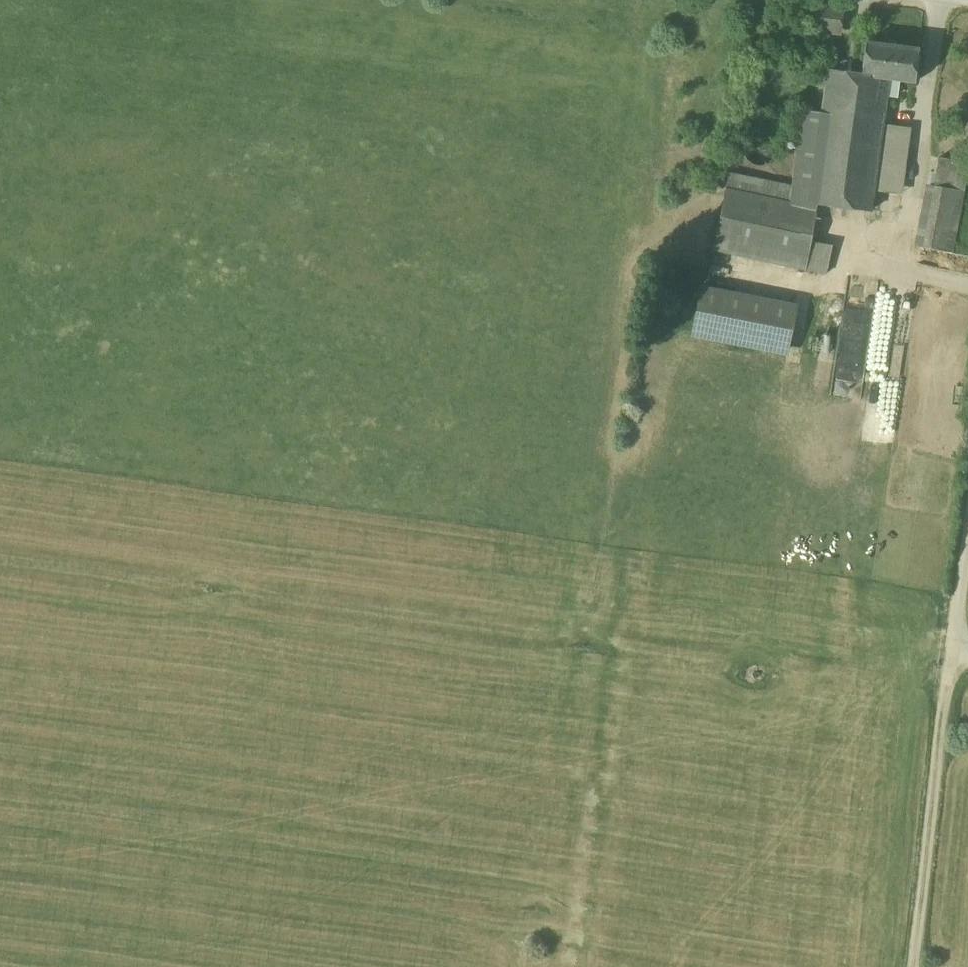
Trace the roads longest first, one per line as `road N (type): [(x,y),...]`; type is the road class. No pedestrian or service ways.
road 1 (unclassified): [(956,641),(916,966)]

